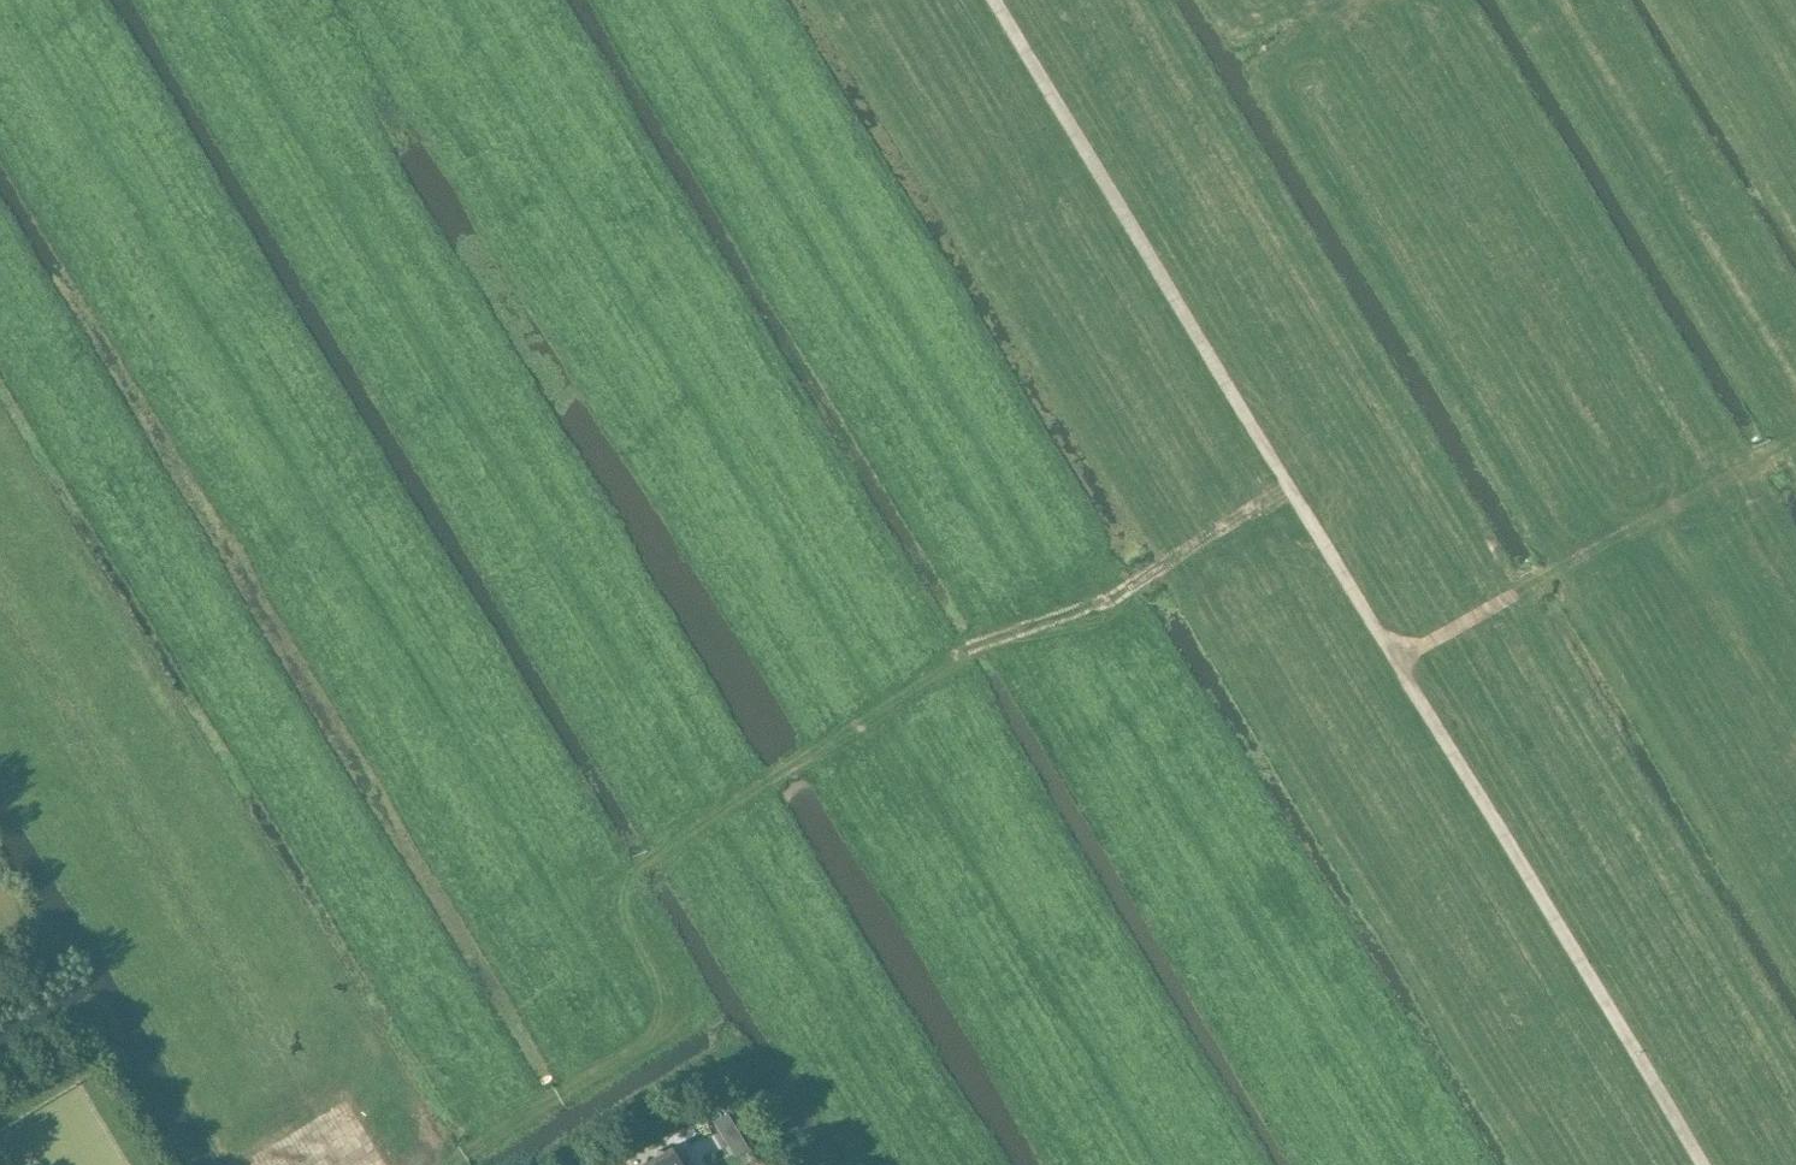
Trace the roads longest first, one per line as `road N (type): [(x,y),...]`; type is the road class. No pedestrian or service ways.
road 1 (track): [(1703,1164),(993,0)]
road 2 (track): [(1288,485),(1114,604),(954,661),(619,881),(650,1040),(444,1164)]
road 3 (track): [(1397,659),(1795,440)]

